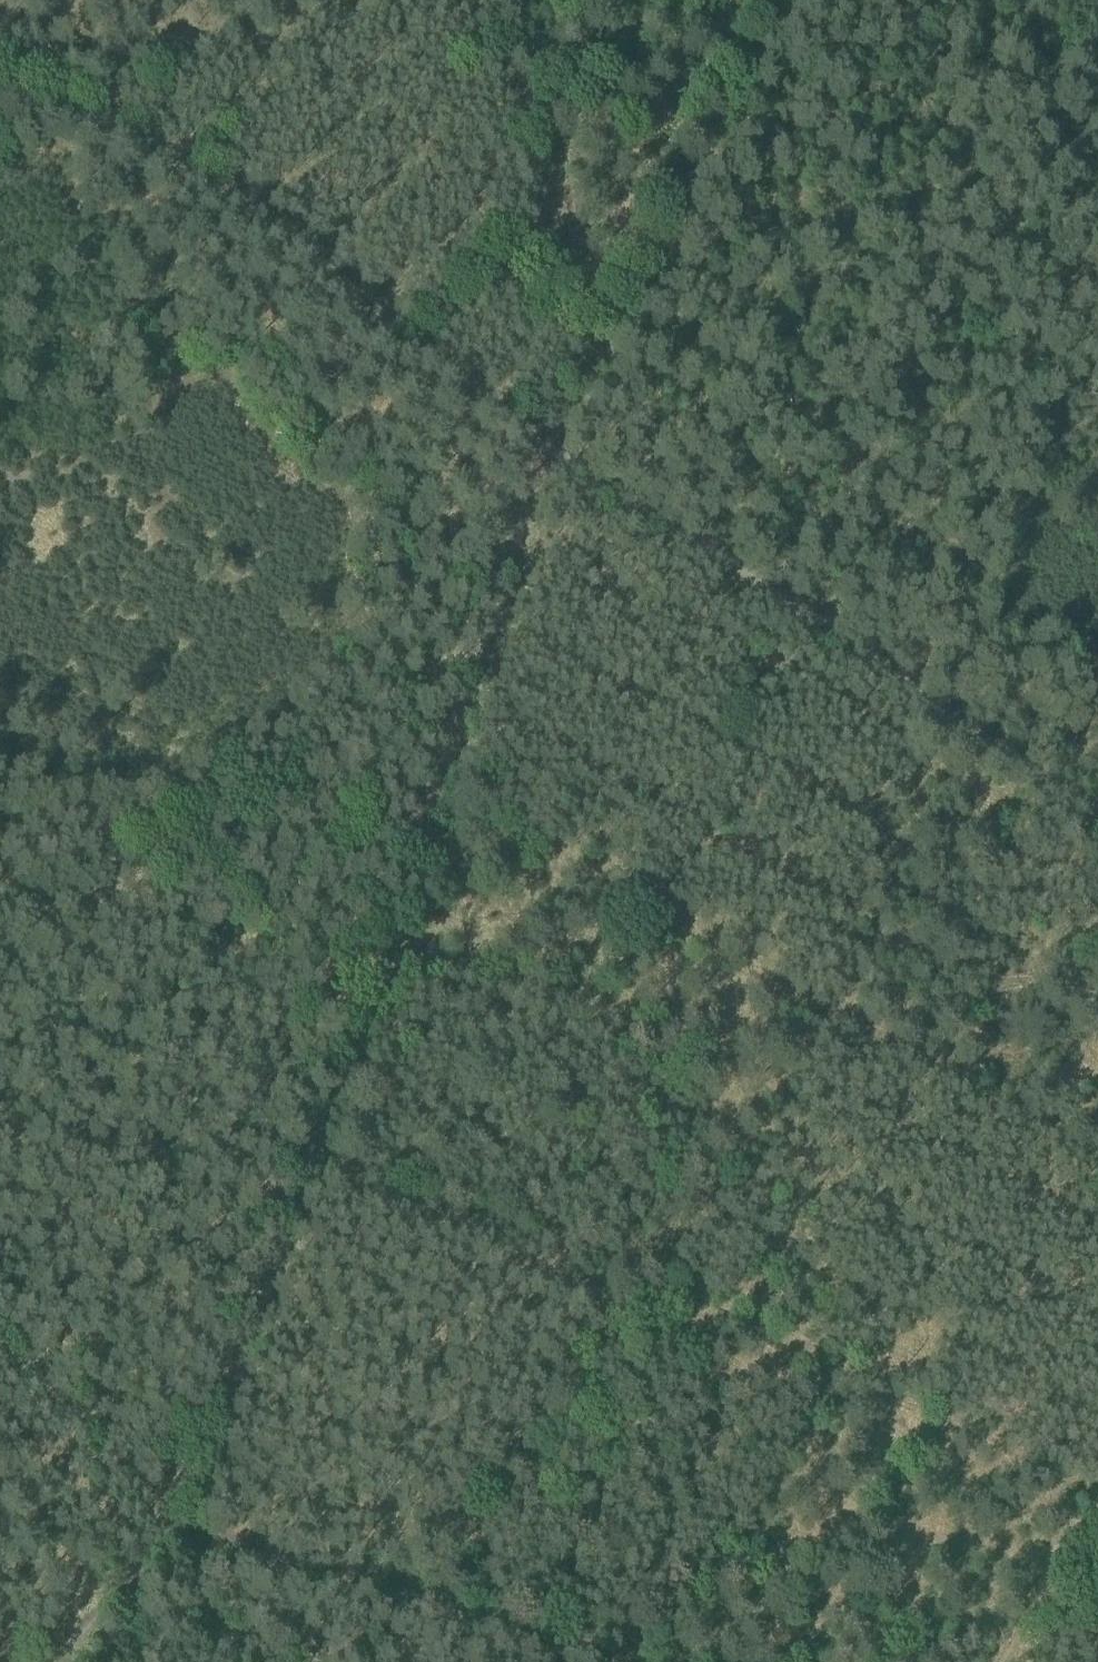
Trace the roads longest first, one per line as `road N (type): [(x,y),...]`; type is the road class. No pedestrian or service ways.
road 1 (track): [(553,454),(534,487),(479,678),(184,1526)]
road 2 (track): [(1097,820),(553,454)]
road 3 (track): [(0,117),(203,203),(397,351),(553,454)]
road 4 (track): [(184,1526),(0,1333)]

